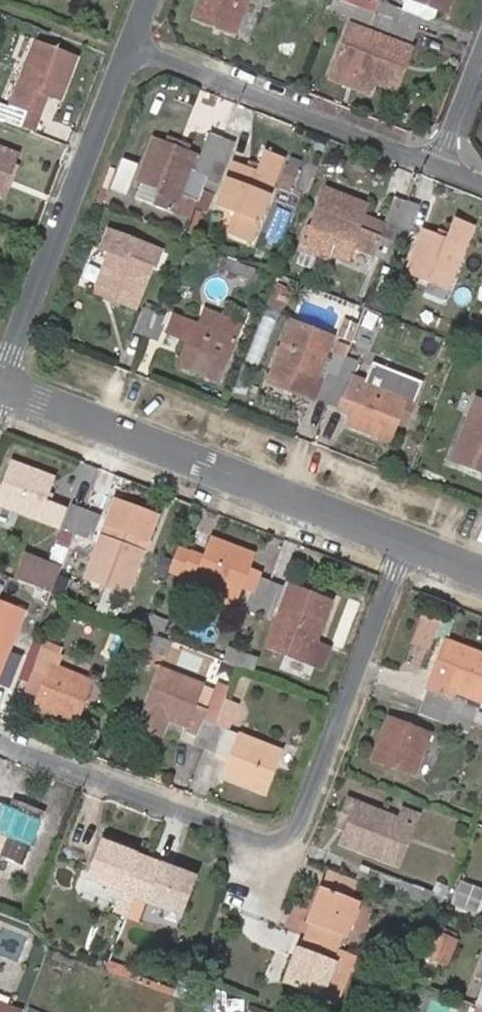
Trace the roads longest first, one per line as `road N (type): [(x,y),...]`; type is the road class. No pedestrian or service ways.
road 1 (residential): [(0,740),(246,838),(282,840),(296,828),(409,539)]
road 2 (residential): [(3,383),(409,539)]
road 3 (residential): [(3,383),(139,39)]
road 4 (residential): [(139,39),(447,154)]

